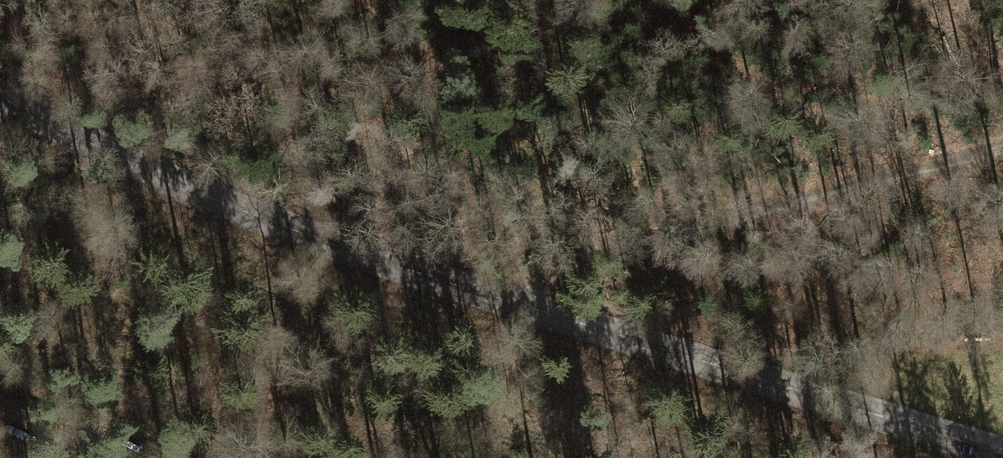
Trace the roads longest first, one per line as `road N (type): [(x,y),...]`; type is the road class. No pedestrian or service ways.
road 1 (tertiary): [(1002,453),(251,216),(0,98)]
road 2 (track): [(1002,155),(552,272),(525,306)]
road 3 (track): [(119,457),(0,405)]

